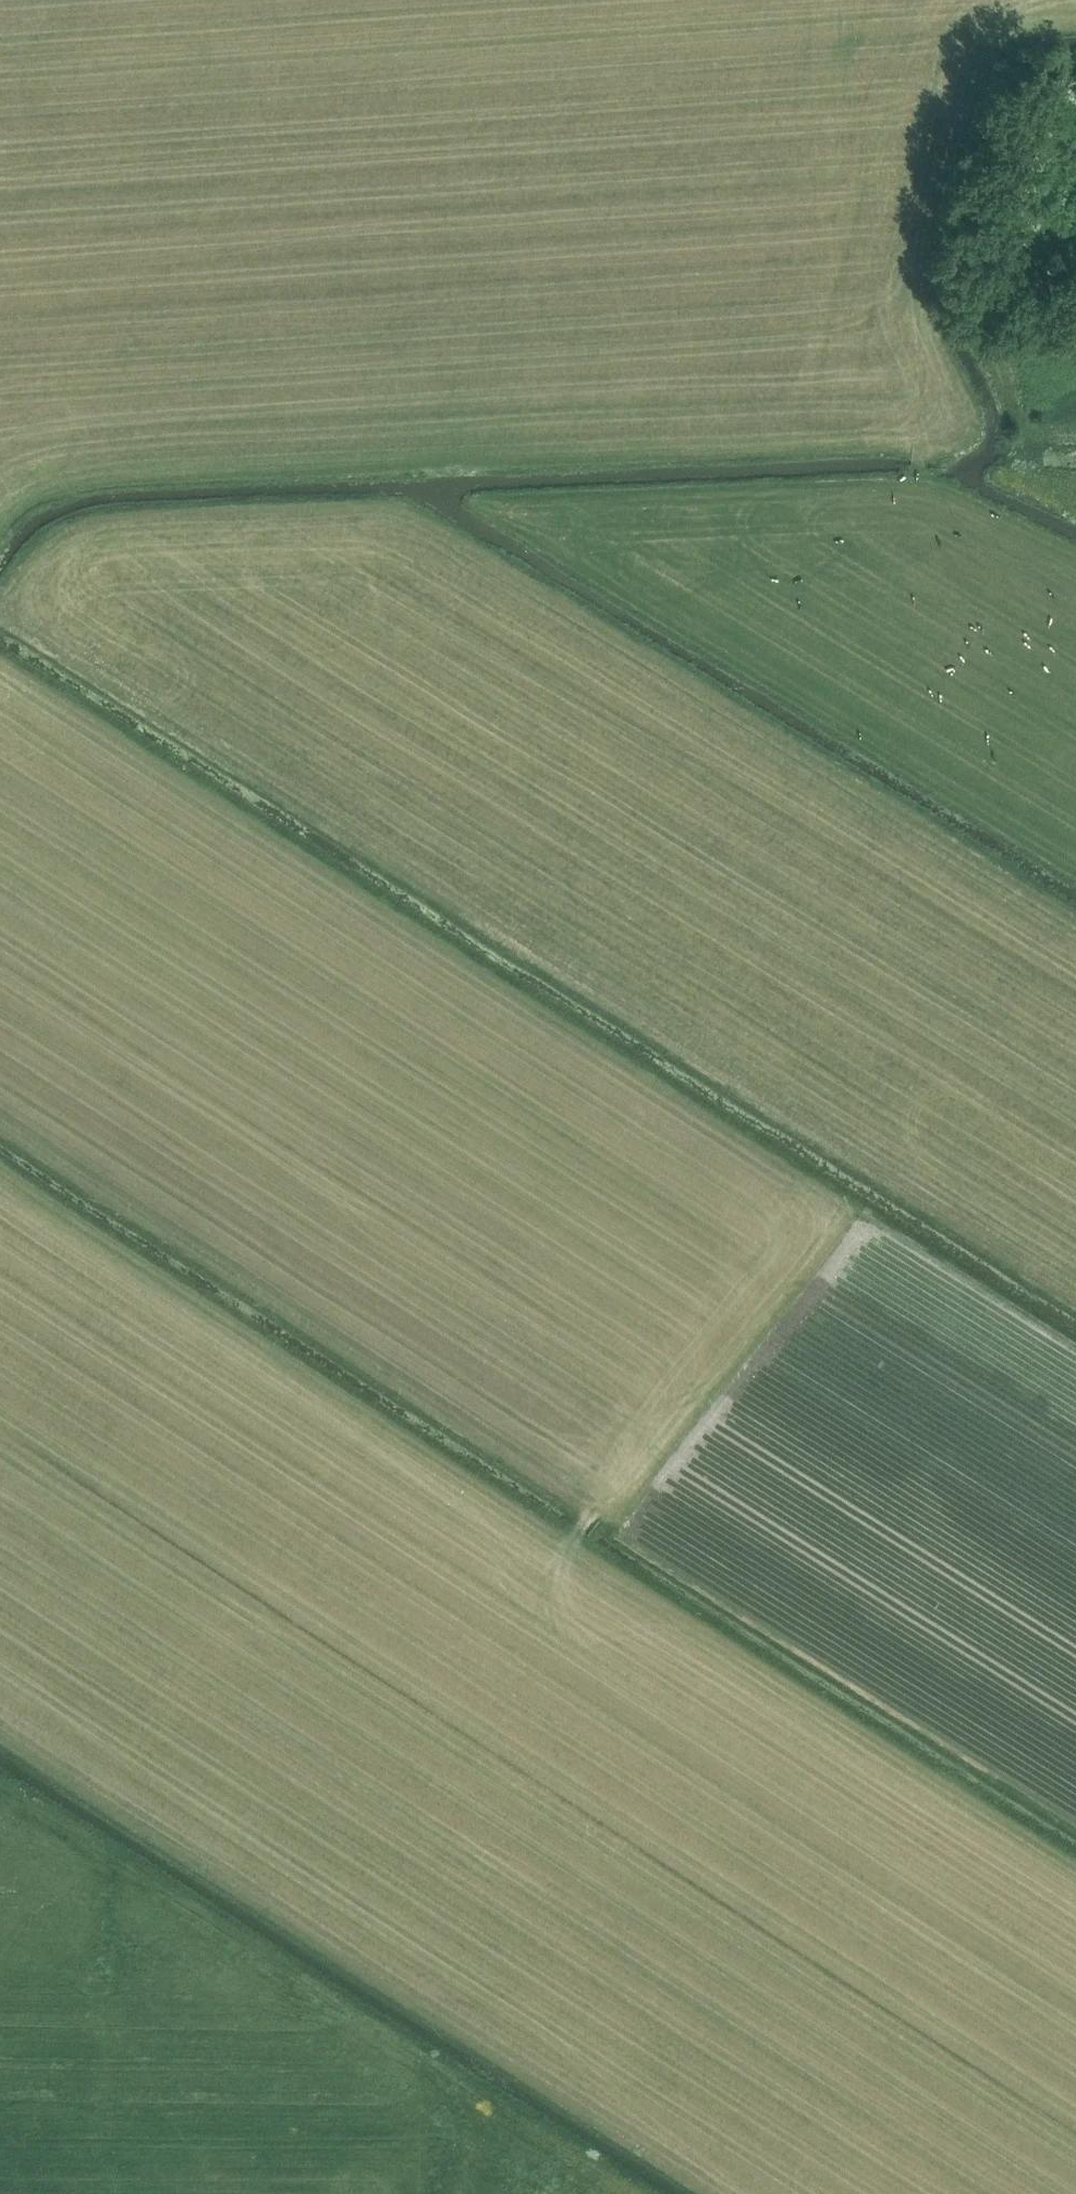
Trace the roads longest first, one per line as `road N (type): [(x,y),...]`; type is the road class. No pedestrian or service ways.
road 1 (track): [(1075,1876),(578,1557),(578,1534),(621,1477)]

